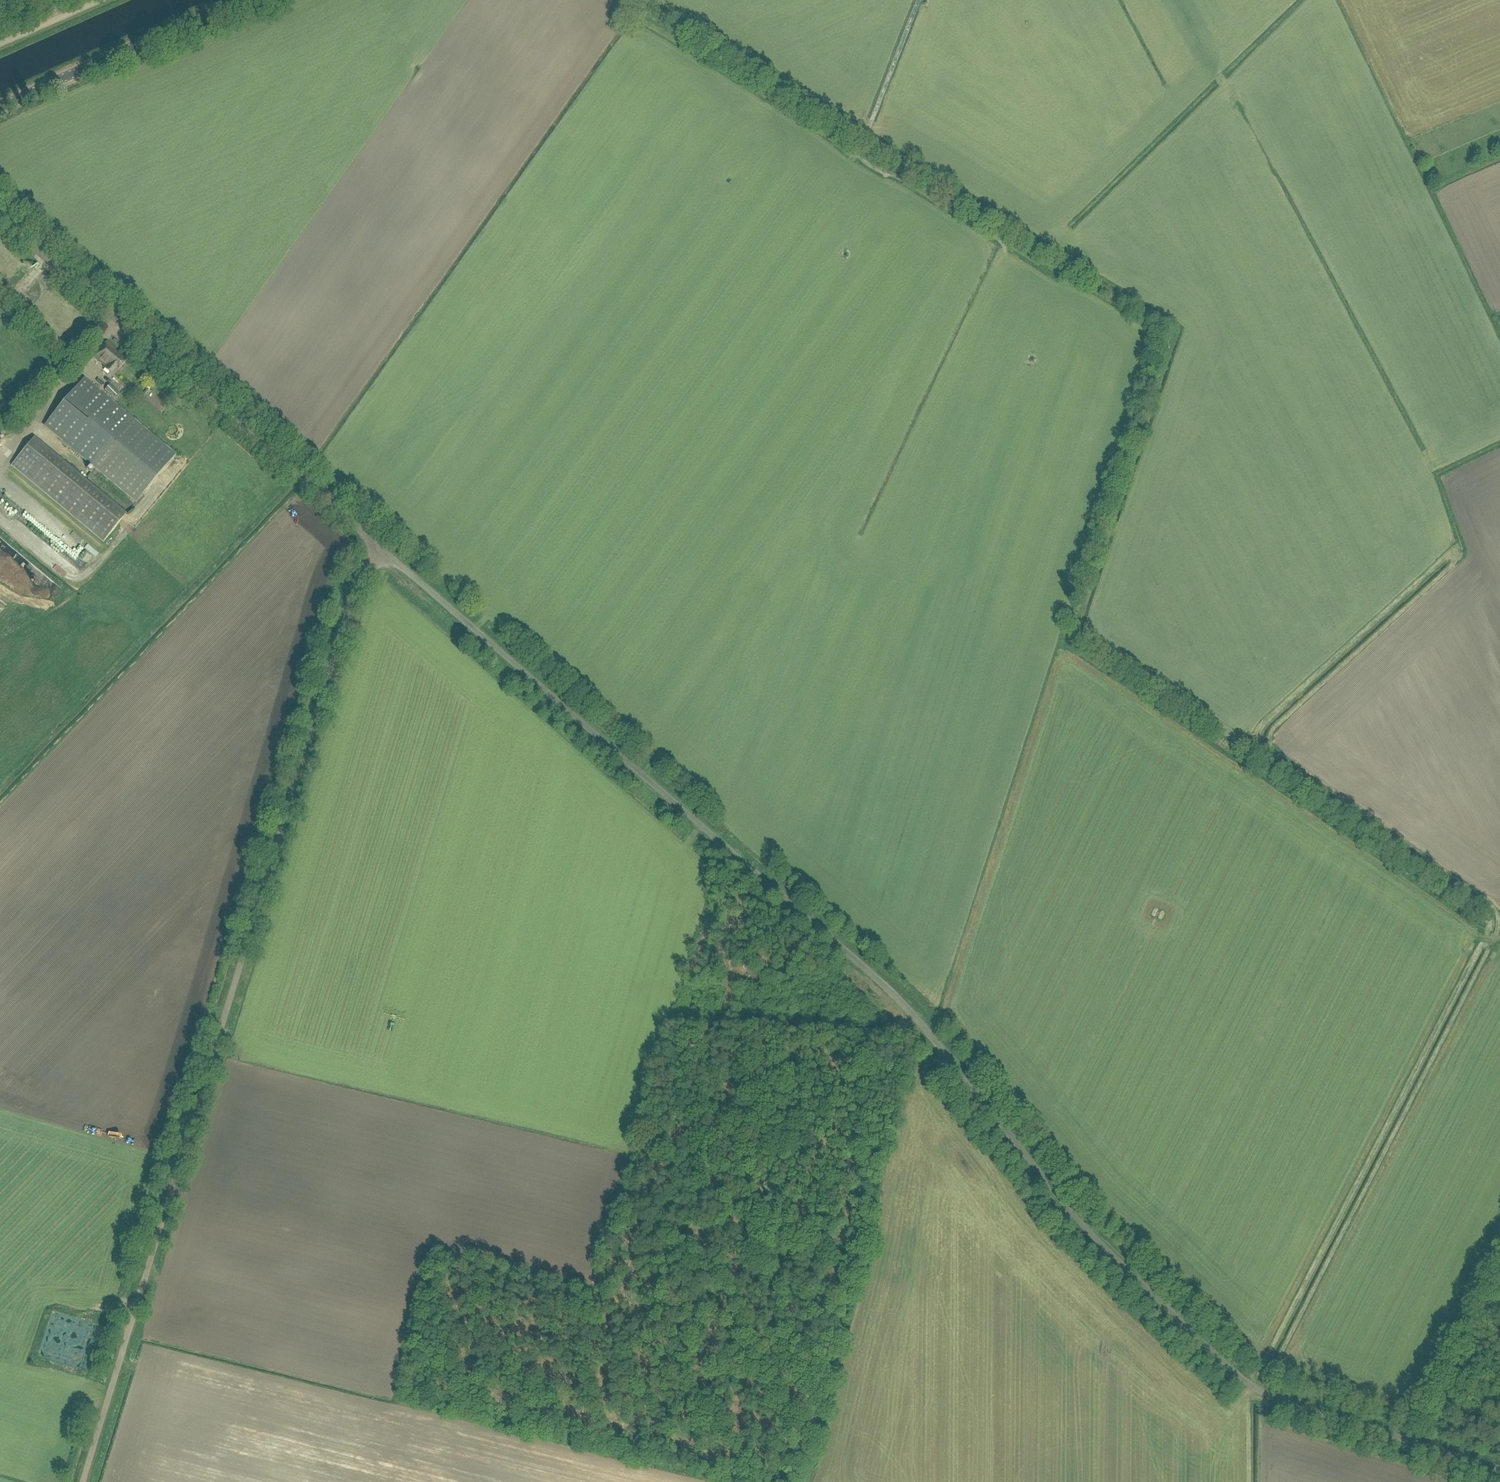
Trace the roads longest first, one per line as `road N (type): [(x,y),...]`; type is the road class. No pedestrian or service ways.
road 1 (unclassified): [(1499,1470),(1296,1405),(1236,1375),(1077,1219),(913,1015),(383,550)]
road 2 (unclassified): [(85,1481),(357,587),(383,550)]
road 3 (unclassified): [(383,550),(0,219)]
road 4 (tertiary): [(0,108),(244,0)]
road 5 (track): [(921,0),(859,148)]

